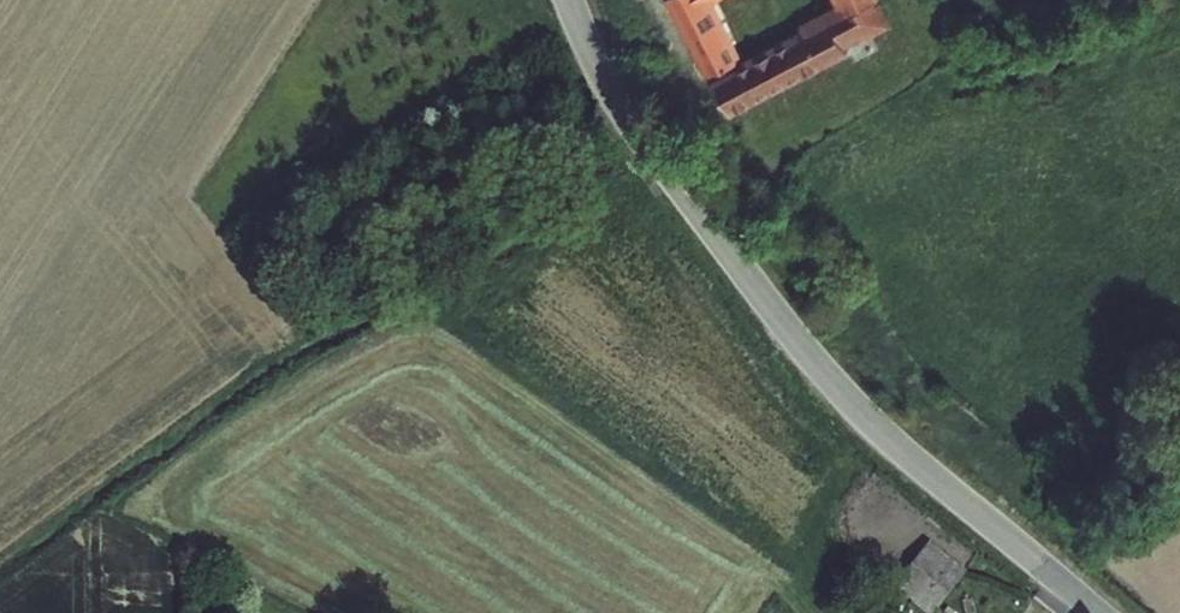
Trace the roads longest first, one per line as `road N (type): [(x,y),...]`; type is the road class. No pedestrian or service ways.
road 1 (unclassified): [(567,0),(641,143),(840,390),(1093,612)]
road 2 (track): [(628,122),(551,208),(495,251),(331,321),(0,547)]

